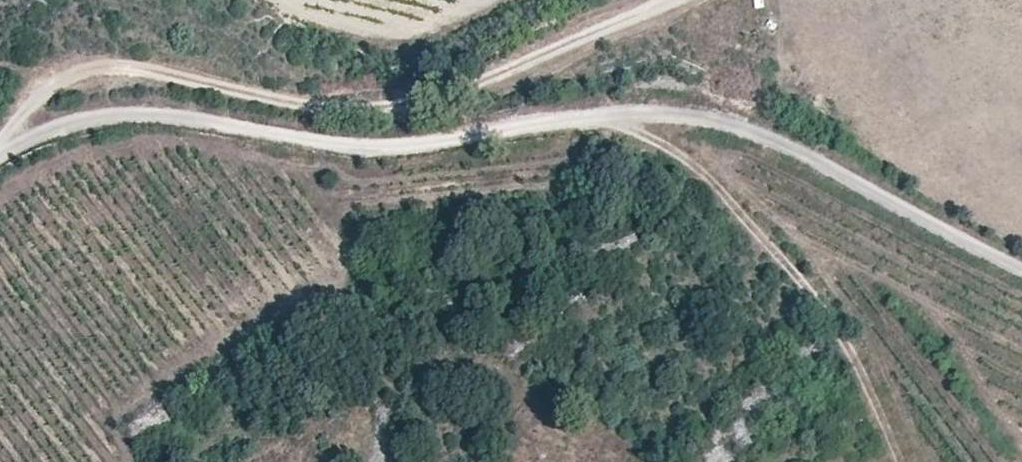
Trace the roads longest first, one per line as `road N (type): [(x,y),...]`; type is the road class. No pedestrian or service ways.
road 1 (track): [(1021,276),(775,142),(692,120),(629,121),(360,158),(188,119),(45,128),(0,160)]
road 2 (track): [(45,128),(84,54),(296,88),(462,92),(715,0)]
road 3 (track): [(604,124),(714,178),(826,304),(901,461)]

